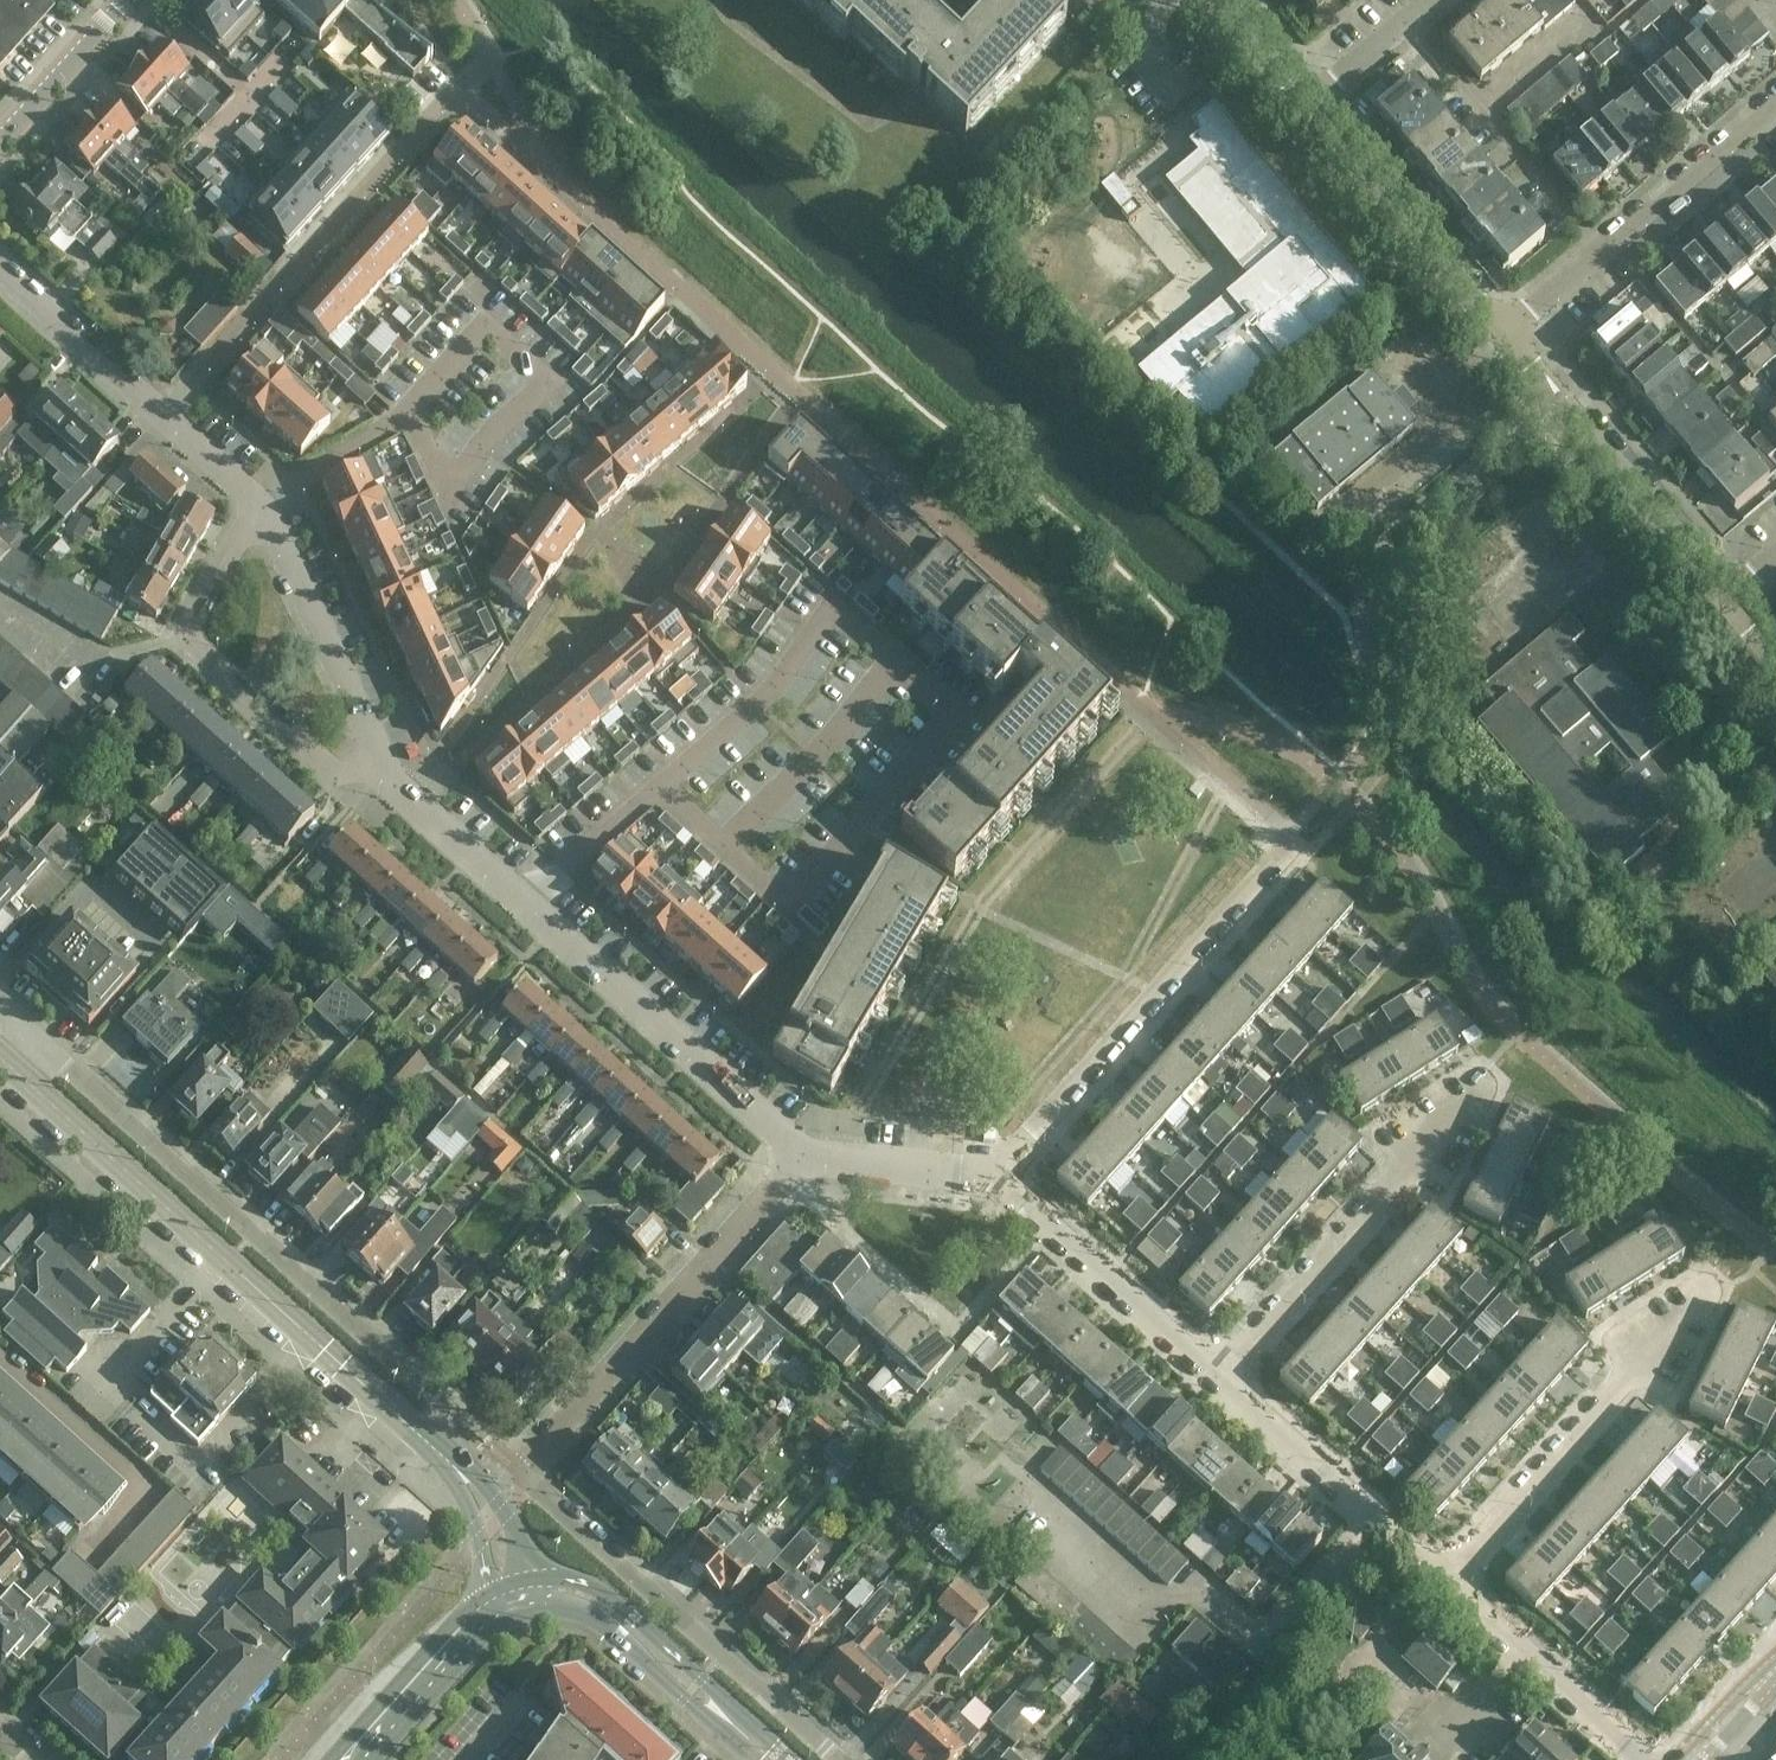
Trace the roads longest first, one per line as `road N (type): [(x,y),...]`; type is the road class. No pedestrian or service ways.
road 1 (residential): [(159,412),(459,82),(1296,848)]
road 2 (residential): [(840,1759),(523,1472),(802,1153)]
road 3 (unclassified): [(437,1450),(456,1415),(39,1041)]
road 4 (unclassified): [(14,1070),(437,1450)]
road 5 (residential): [(802,1153),(384,779)]
road 6 (residential): [(1005,1179),(1296,848)]
road 7 (residential): [(1439,1577),(1713,1287)]
road 8 (residential): [(1223,1379),(1484,1079)]
road 9 (residential): [(1500,331),(1775,102)]
road 10 (residential): [(1727,593),(1560,390),(1500,331)]
road 11 (residential): [(384,779),(260,502)]
road 12 (residential): [(1500,331),(1310,99)]
road 13 (residential): [(1223,1379),(1005,1179)]
road 14 (residential): [(1439,1577),(1223,1379)]
road 15 (residential): [(1643,1759),(1439,1577)]
road 16 (tertiary): [(734,1724),(701,1678),(602,1591),(561,1579),(534,1590)]
road 17 (residential): [(384,779),(334,774),(184,635)]
road 18 (tertiary): [(534,1590),(586,1612),(685,1697),(734,1724)]
road 19 (residential): [(159,412),(0,269)]
road 20 (residential): [(184,635),(83,672),(0,607)]
road 21 (residential): [(1005,1179),(802,1153)]
road 22 (tertiary): [(352,1755),(491,1605)]
road 23 (residential): [(0,139),(125,0)]
road 24 (unclassified): [(534,1590),(506,1511),(478,1477),(453,1465)]
road 25 (residential): [(1310,99),(1428,0)]
road 26 (residential): [(184,635),(260,502)]
road 27 (unclassified): [(453,1465),(473,1514),(491,1605)]
road 28 (residential): [(260,502),(159,412)]
road 29 (tertiary): [(1775,1665),(1678,1759)]
road 30 (residential): [(1310,99),(1227,0)]

